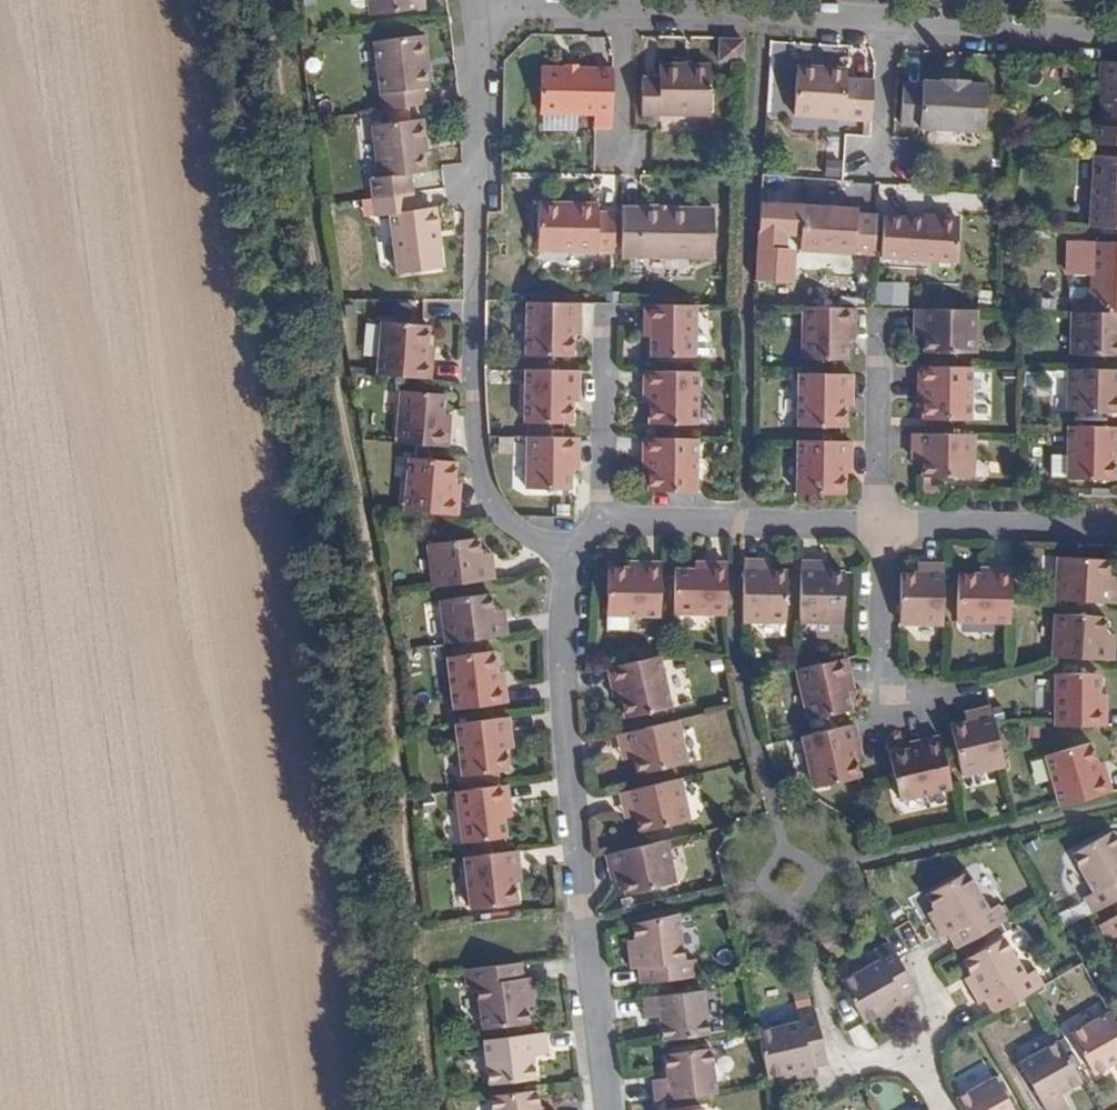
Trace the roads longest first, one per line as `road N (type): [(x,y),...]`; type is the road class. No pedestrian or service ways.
road 1 (residential): [(470,6),(479,438),(501,513),(549,544),(575,549)]
road 2 (residential): [(575,549),(562,626),(609,1109)]
road 3 (residential): [(879,524),(609,519)]
road 4 (residential): [(624,9),(885,21)]
road 5 (residential): [(879,524),(884,689),(906,717),(962,697)]
road 6 (residential): [(1116,529),(879,524)]
road 7 (residential): [(885,21),(1116,36)]
road 8 (residential): [(609,310),(609,519)]
road 9 (residential): [(884,318),(879,524)]
road 10 (residential): [(470,6),(624,9)]
road 11 (residential): [(625,153),(624,9)]
road 12 (residential): [(880,162),(885,21)]

